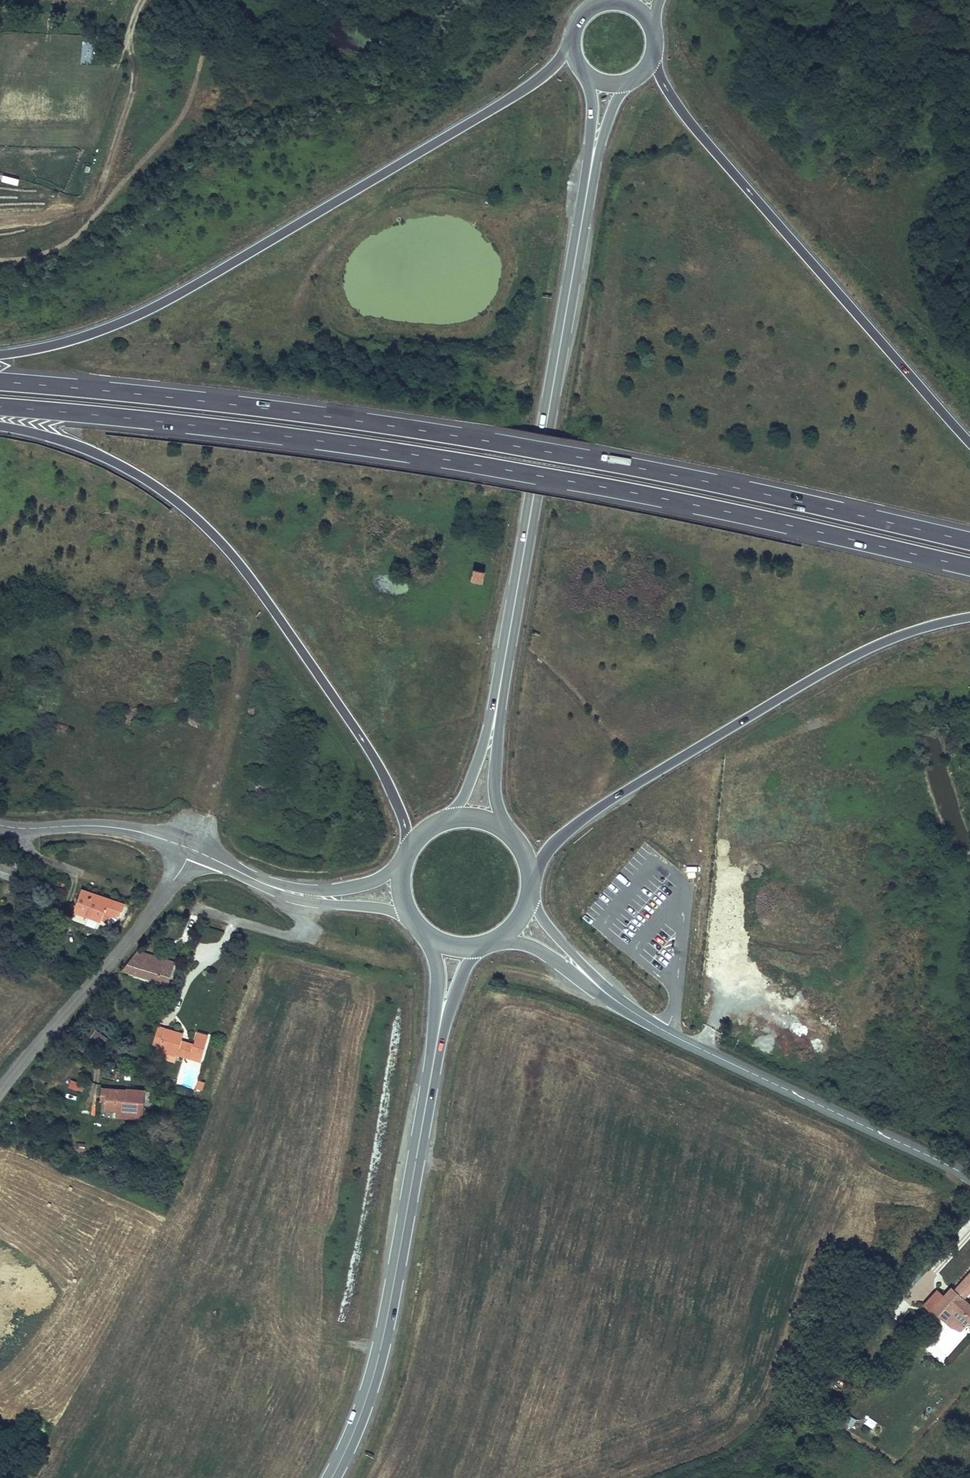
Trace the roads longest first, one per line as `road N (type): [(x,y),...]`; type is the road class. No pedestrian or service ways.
road 1 (trunk): [(0,405),(446,457),(850,534),(969,568)]
road 2 (trunk): [(969,540),(651,467),(447,431),(0,380)]
road 3 (trunk): [(574,39),(508,100),(160,305),(73,341),(0,356)]
road 4 (trunk): [(0,428),(53,439),(144,479),(223,545),(368,749),(407,828),(408,851)]
road 5 (primary): [(500,688),(594,153)]
road 6 (trunk): [(532,880),(568,829),(682,757),(843,662),(969,618)]
road 7 (trunk): [(969,444),(684,117),(652,53)]
road 8 (primary): [(331,1477),(374,1375),(438,1040)]
road 9 (tertiary): [(601,988),(647,1021),(969,1182)]
road 10 (residential): [(0,1094),(150,915),(190,848)]
road 11 (residential): [(258,881),(308,921),(306,937),(192,908)]
road 12 (tertiary): [(190,848),(123,828),(0,823)]
road 13 (primary): [(513,836),(493,786),(500,688)]
road 14 (primary): [(500,688),(483,750),(445,820)]
road 15 (tertiary): [(288,894),(409,915)]

